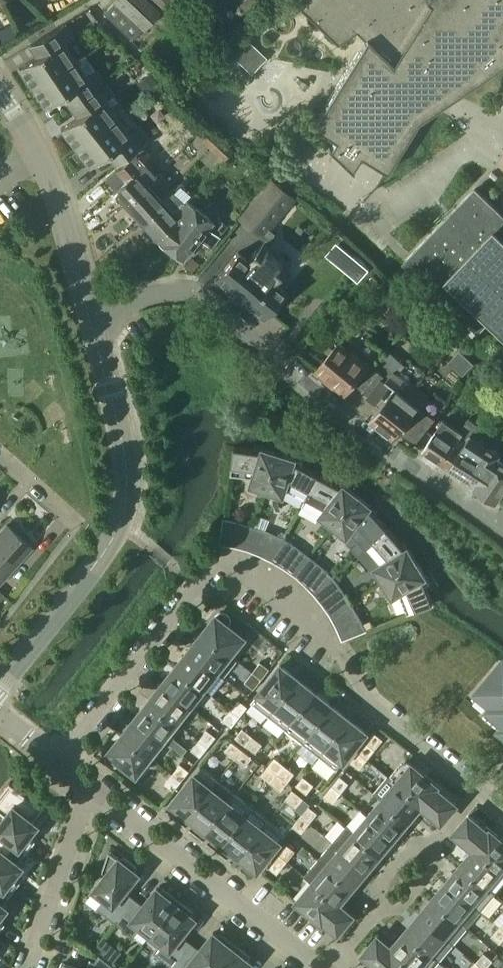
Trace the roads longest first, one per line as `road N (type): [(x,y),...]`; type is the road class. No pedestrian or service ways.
road 1 (residential): [(502,534),(333,410),(190,289),(89,310)]
road 2 (secondary): [(0,687),(121,528),(128,454),(89,310)]
road 3 (residential): [(502,807),(372,702),(311,615),(263,579),(219,562),(197,587)]
road 4 (residential): [(322,967),(90,788)]
road 5 (secondary): [(89,310),(53,184),(0,85)]
road 6 (residential): [(58,760),(197,587)]
road 7 (residential): [(30,967),(90,788)]

